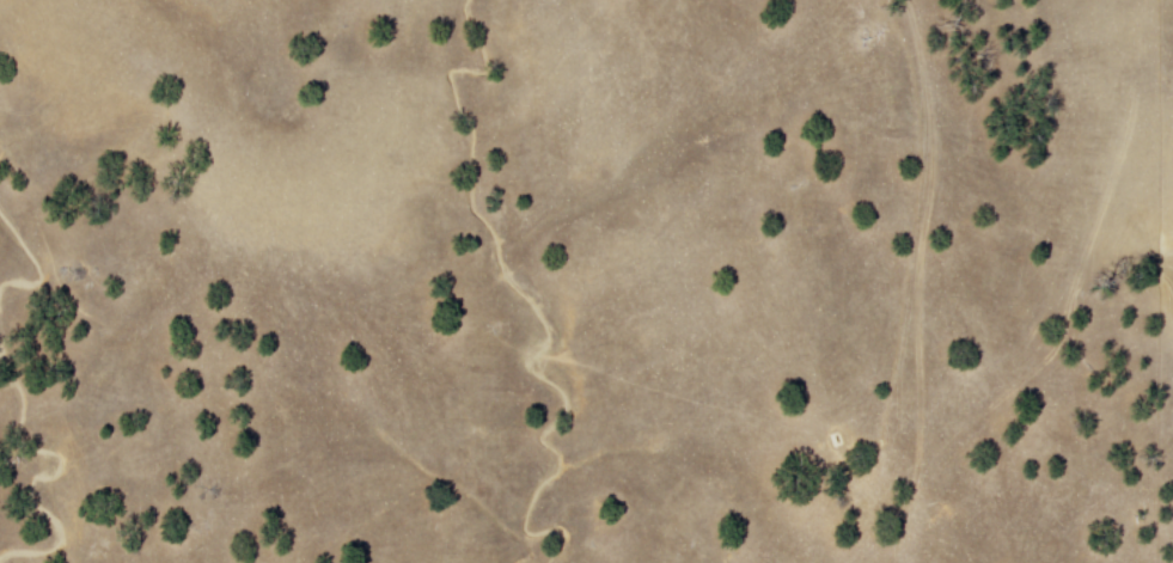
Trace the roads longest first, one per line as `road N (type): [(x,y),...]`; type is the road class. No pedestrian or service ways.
road 1 (track): [(890,562),(917,477),(917,264),(933,169),(925,85),(902,0)]

